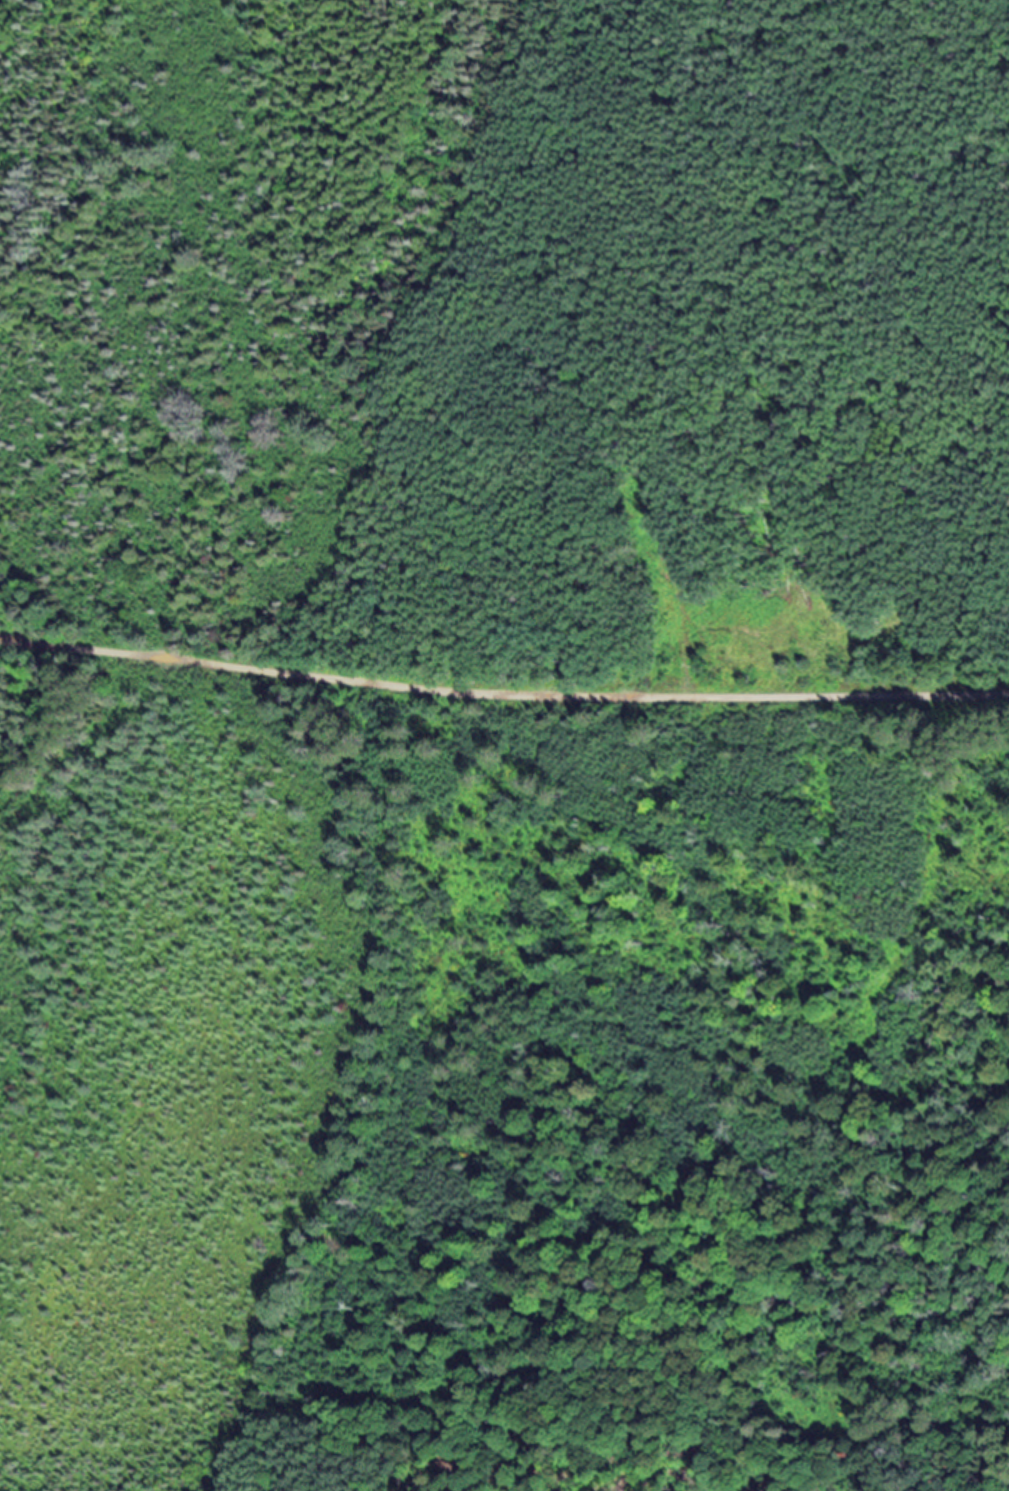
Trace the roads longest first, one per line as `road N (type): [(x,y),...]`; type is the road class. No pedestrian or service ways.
road 1 (residential): [(1008,691),(677,699),(427,692),(0,638)]

